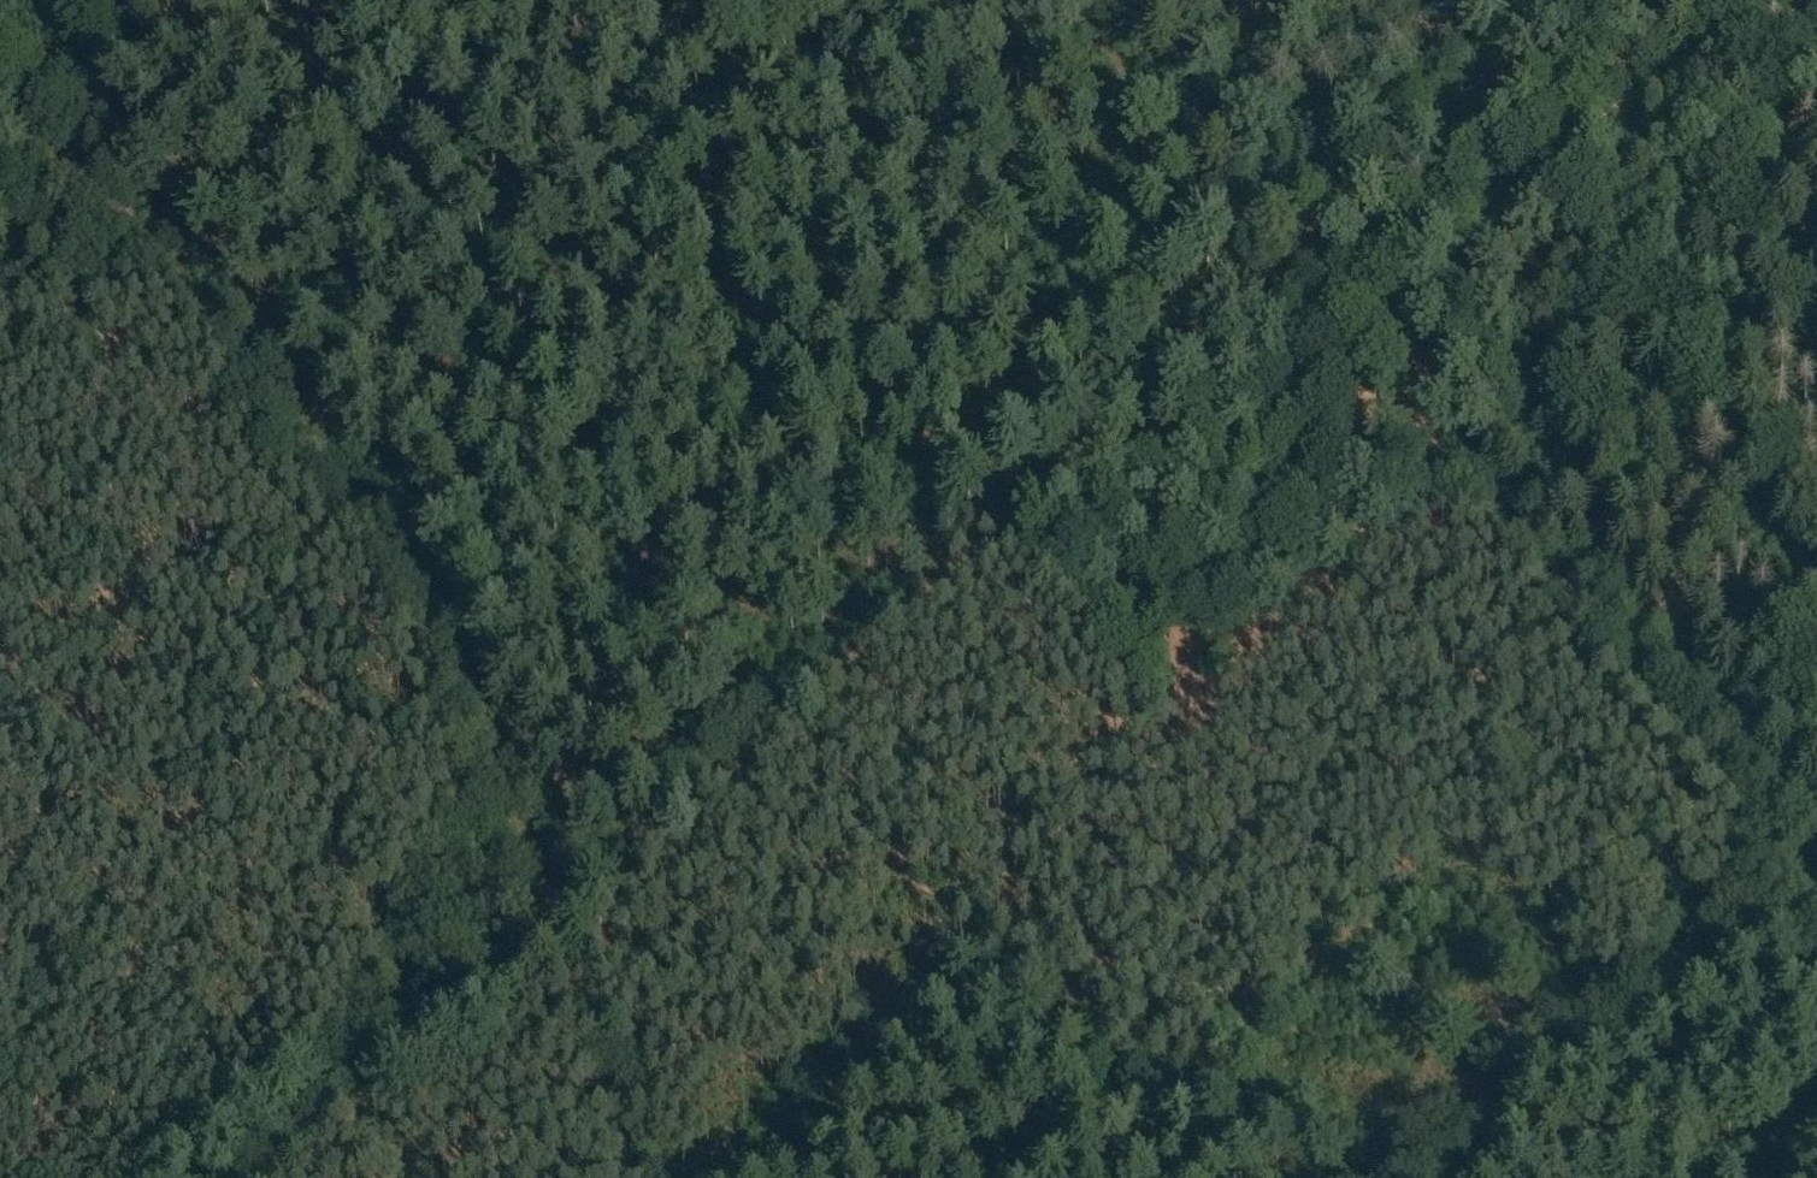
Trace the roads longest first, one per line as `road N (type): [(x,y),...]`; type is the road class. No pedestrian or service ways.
road 1 (track): [(1816,903),(1149,96),(1098,0)]
road 2 (track): [(795,709),(1583,0)]
road 3 (track): [(72,157),(211,300),(354,494),(481,745),(556,924)]
road 4 (track): [(1816,832),(1428,1177)]
road 5 (track): [(272,1177),(556,924)]
road 6 (track): [(556,924),(795,709)]
road 7 (track): [(556,924),(635,1177)]
road 8 (track): [(72,157),(165,0)]
road 9 (track): [(0,296),(72,157)]

